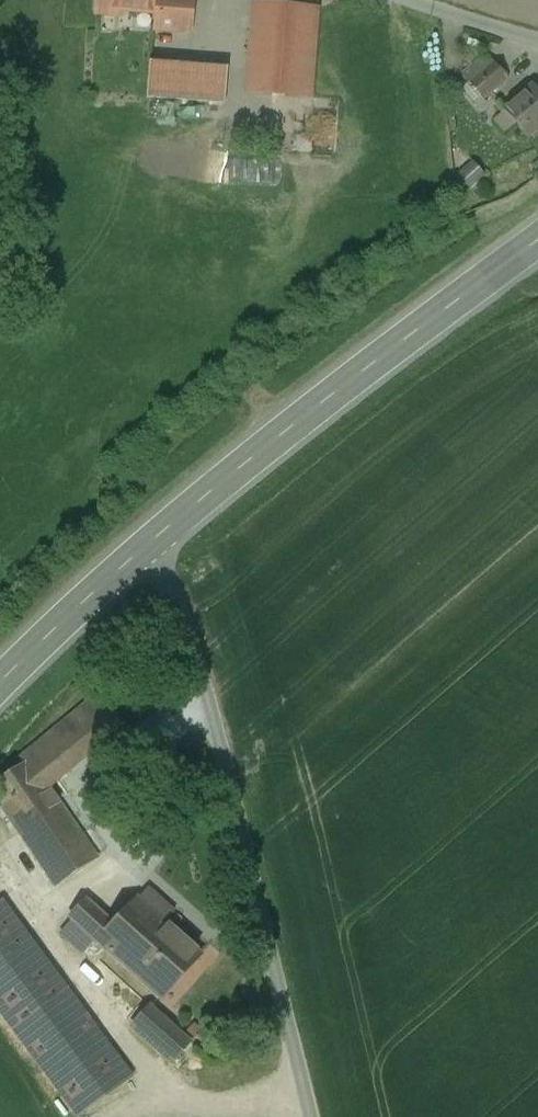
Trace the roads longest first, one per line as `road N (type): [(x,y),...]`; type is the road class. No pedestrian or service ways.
road 1 (unclassified): [(309,1116),(200,666),(178,605),(142,550)]
road 2 (secondary): [(142,550),(537,239)]
road 3 (secondary): [(0,677),(142,550)]
road 4 (unclassified): [(537,43),(376,0)]

